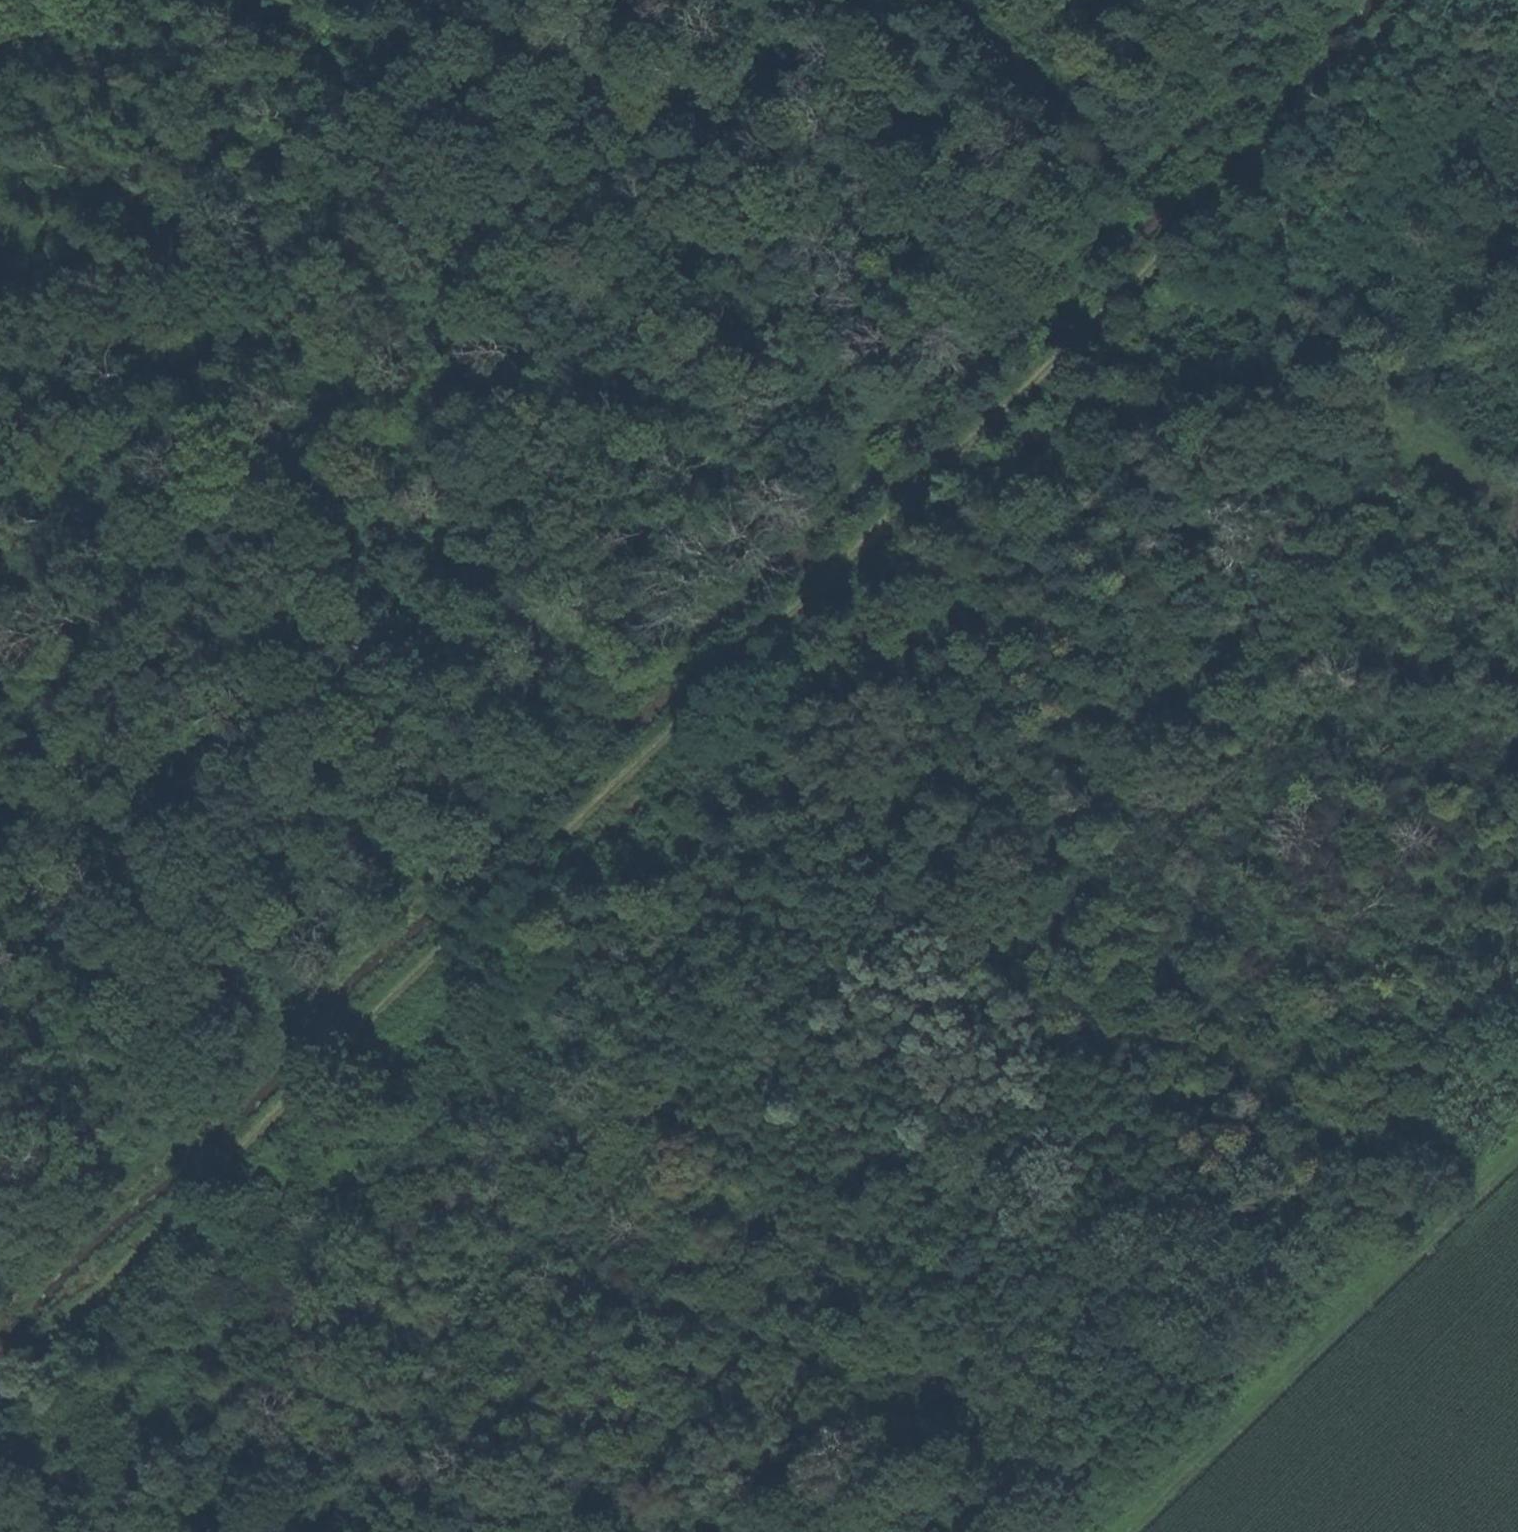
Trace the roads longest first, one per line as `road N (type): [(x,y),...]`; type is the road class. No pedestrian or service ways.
road 1 (track): [(1424,0),(0,1383)]

